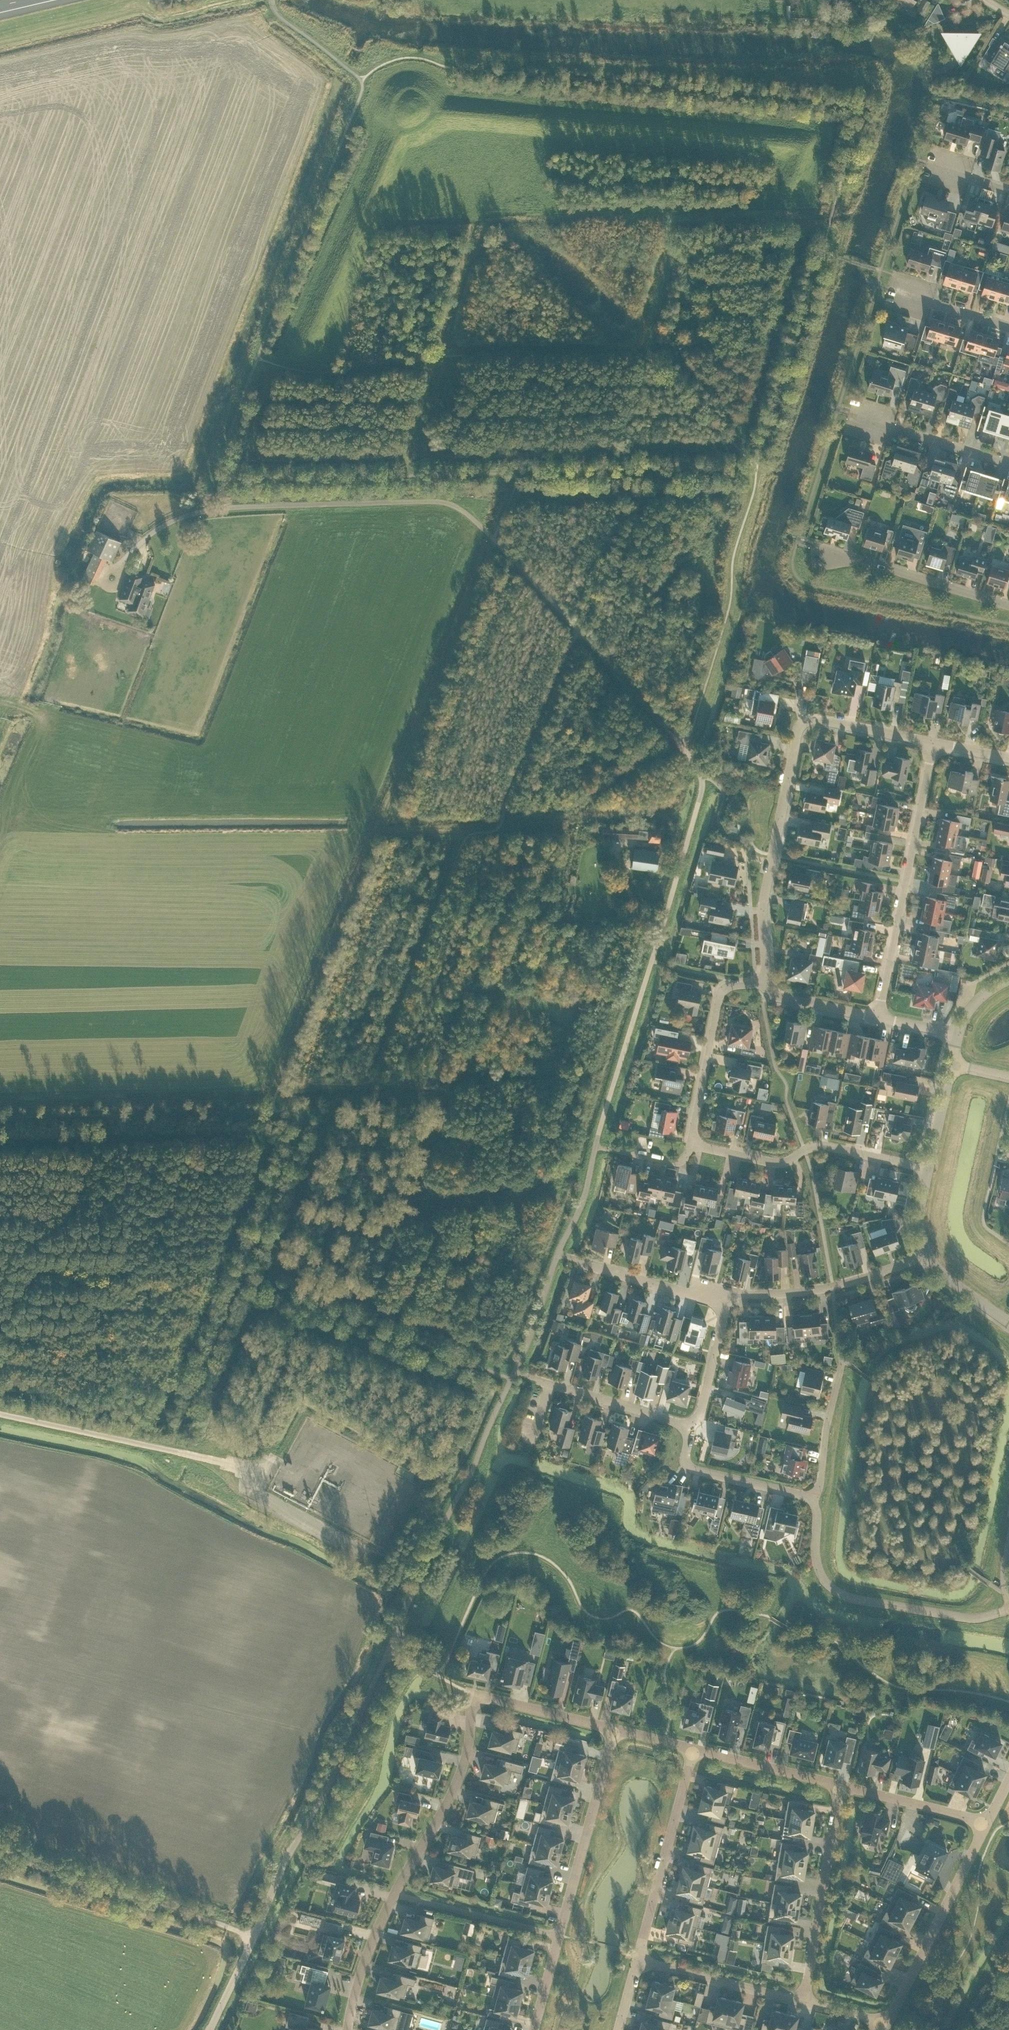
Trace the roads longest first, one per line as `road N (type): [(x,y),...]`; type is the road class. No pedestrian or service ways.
road 1 (unclassified): [(702,780),(583,1203),(469,1478),(211,2029)]
road 2 (residential): [(767,982),(765,892),(800,728),(825,720),(934,743)]
road 3 (residential): [(349,2029),(374,1939),(459,1789),(476,1694)]
road 4 (unclassified): [(702,780),(677,739),(494,539)]
road 5 (residential): [(617,1732),(535,2029)]
road 6 (residential): [(878,1017),(934,743)]
road 7 (residential): [(1008,1611),(964,1620),(840,1597),(817,1569),(813,1499)]
road 8 (residential): [(929,1169),(830,1147),(781,1164),(697,1143)]
road 9 (residential): [(986,1825),(888,2027)]
road 10 (residential): [(840,1789),(805,2005)]
road 11 (residential): [(641,1958),(695,1751)]
road 12 (residential): [(927,1256),(818,1291),(725,1297)]
road 13 (residential): [(767,982),(721,993),(693,1128),(697,1143)]
road 14 (residential): [(828,552),(1008,604)]
road 15 (residential): [(805,2005),(641,1958)]
road 16 (residential): [(813,1499),(696,1470),(685,1457),(690,1428)]
road 17 (residential): [(1008,464),(859,418)]
road 18 (residential): [(690,1428),(542,1382)]
road 19 (residential): [(986,1825),(840,1789)]
road 20 (residential): [(725,1297),(579,1261)]
road 21 (residential): [(840,1789),(695,1751)]
road 22 (residential): [(617,1732),(476,1694)]
road 23 (residential): [(690,1428),(725,1297)]
road 24 (residential): [(813,1499),(837,1379)]
road 25 (residential): [(878,1017),(772,994),(767,982)]

